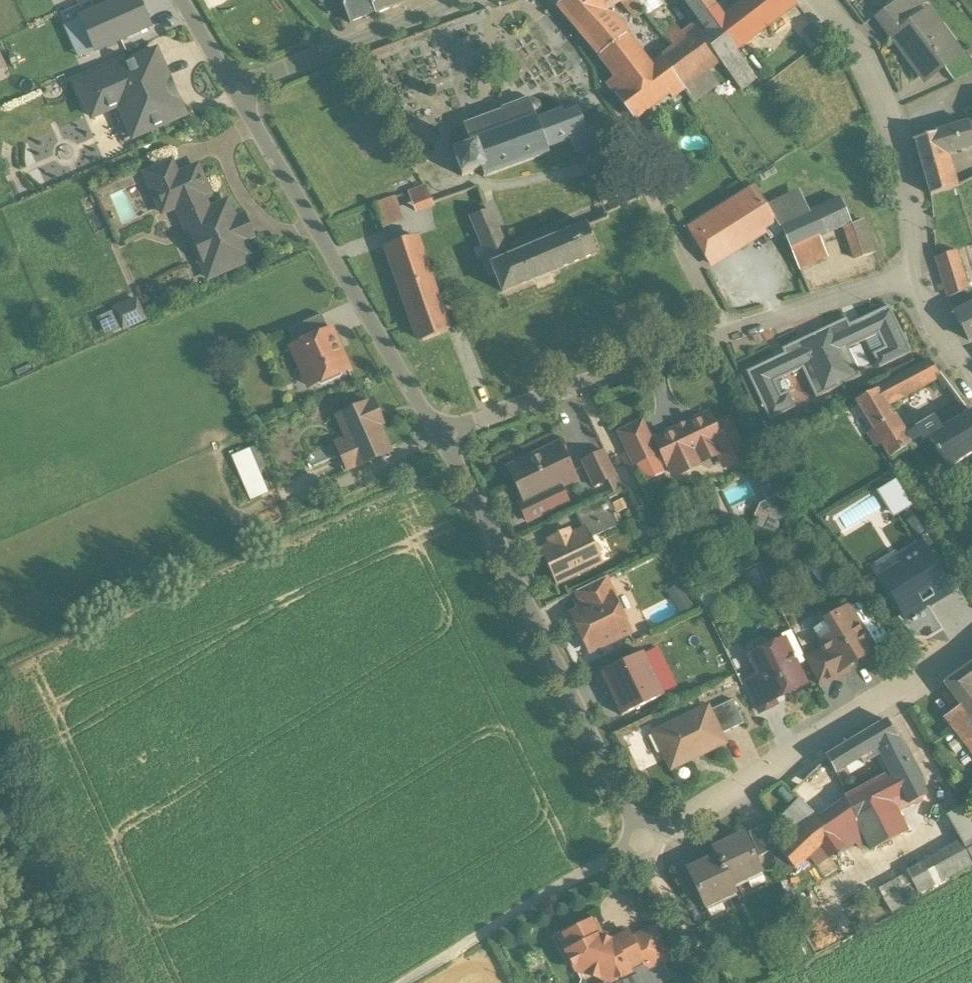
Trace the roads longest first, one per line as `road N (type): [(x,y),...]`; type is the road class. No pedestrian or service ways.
road 1 (residential): [(971,649),(897,702),(644,842),(447,443)]
road 2 (residential): [(447,443),(230,89)]
road 3 (unclassified): [(820,0),(885,98),(912,202),(917,283)]
road 4 (residential): [(447,443),(732,339)]
road 5 (residential): [(230,89),(465,0)]
road 6 (track): [(0,761),(101,982)]
road 7 (residential): [(732,339),(917,283)]
road 8 (track): [(644,842),(711,982)]
road 9 (residential): [(667,219),(732,339)]

